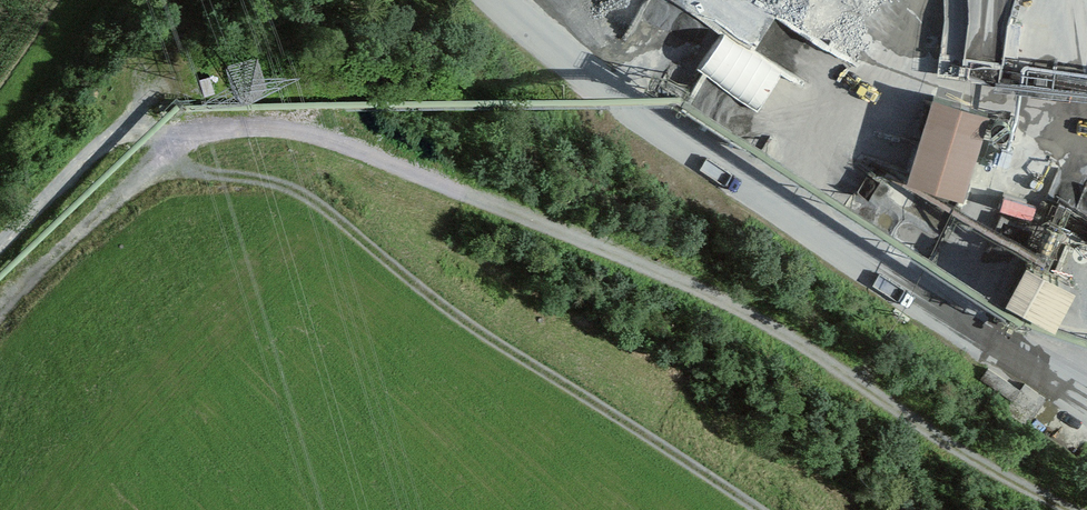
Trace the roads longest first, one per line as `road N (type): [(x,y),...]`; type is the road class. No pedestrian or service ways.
road 1 (track): [(0,246),(125,128),(309,133),(758,321),(1006,480),(1067,509)]
road 2 (track): [(757,509),(446,310),(310,201),(278,185),(162,162)]
road 3 (track): [(170,134),(157,167),(0,311)]

